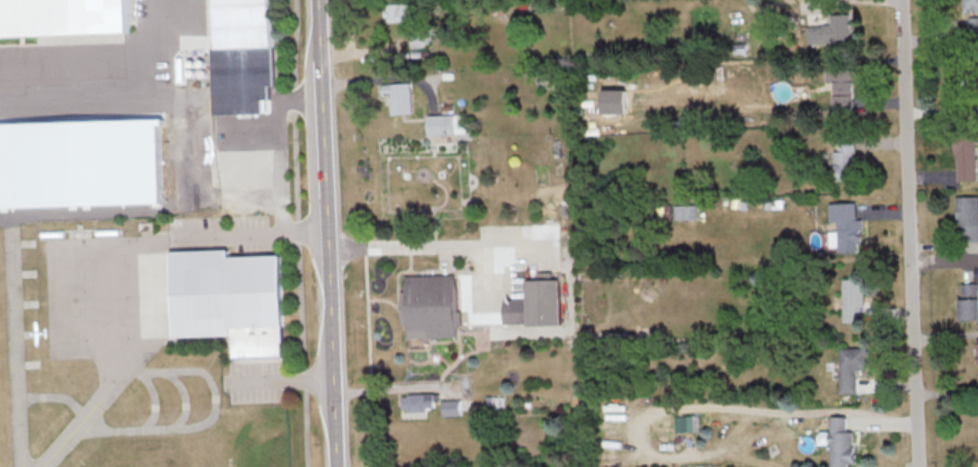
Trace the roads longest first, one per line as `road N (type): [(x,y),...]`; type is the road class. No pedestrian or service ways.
road 1 (tertiary): [(343,466),(321,0)]
road 2 (residential): [(919,466),(902,0)]

